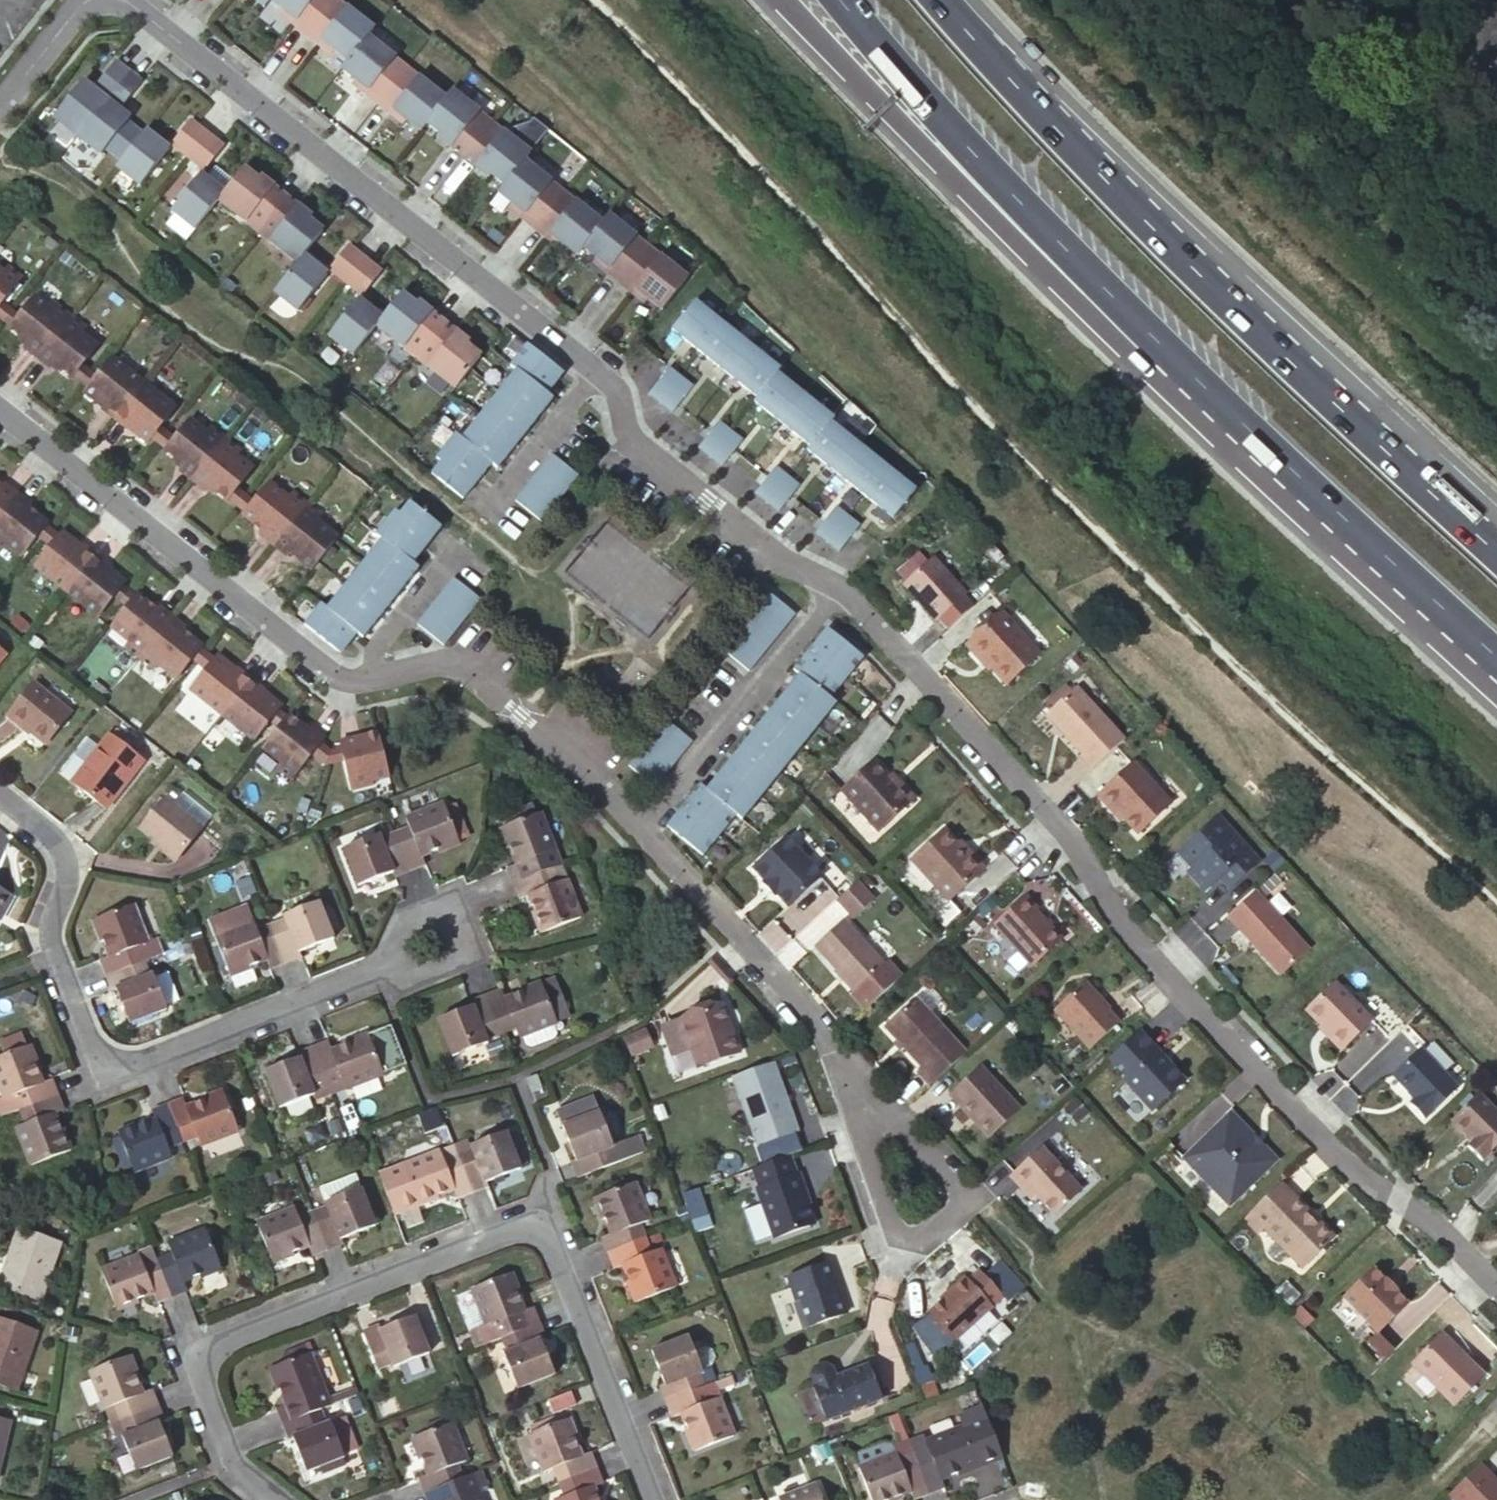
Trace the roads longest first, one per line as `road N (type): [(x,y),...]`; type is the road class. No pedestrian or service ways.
road 1 (residential): [(832,586),(1055,830),(1144,959),(1342,1169),(1428,1221),(1496,1293)]
road 2 (residential): [(657,1499),(560,1252),(541,1231),(510,1227),(216,1340),(200,1376),(225,1459),(272,1499)]
road 3 (trunk): [(1496,553),(1320,392),(941,0)]
road 4 (residential): [(110,0),(137,8),(595,373)]
road 5 (residential): [(0,793),(59,850),(61,876),(47,927),(91,1038),(112,1061),(144,1062),(367,979)]
road 6 (trunk): [(788,0),(925,139),(1158,340)]
road 7 (residential): [(0,410),(342,680),(373,674)]
road 8 (trunk): [(838,0),(1158,340)]
road 9 (trunk): [(1158,340),(1496,650)]
road 10 (residential): [(595,373),(609,385),(623,437),(786,568),(832,586)]
road 11 (residential): [(373,674),(439,661),(589,776),(635,828)]
road 12 (residential): [(635,828),(844,1060)]
road 13 (residential): [(832,586),(635,828)]
road 14 (residential): [(844,1060),(970,1196),(917,1237),(891,1218)]
road 15 (residential): [(367,979),(389,986),(456,965),(444,907),(394,926)]
road 16 (unclassified): [(492,510),(595,373)]
road 17 (residential): [(891,1218),(844,1060)]
road 18 (unclassified): [(459,548),(381,641),(373,674)]
road 19 (residential): [(0,99),(41,41),(104,0)]

